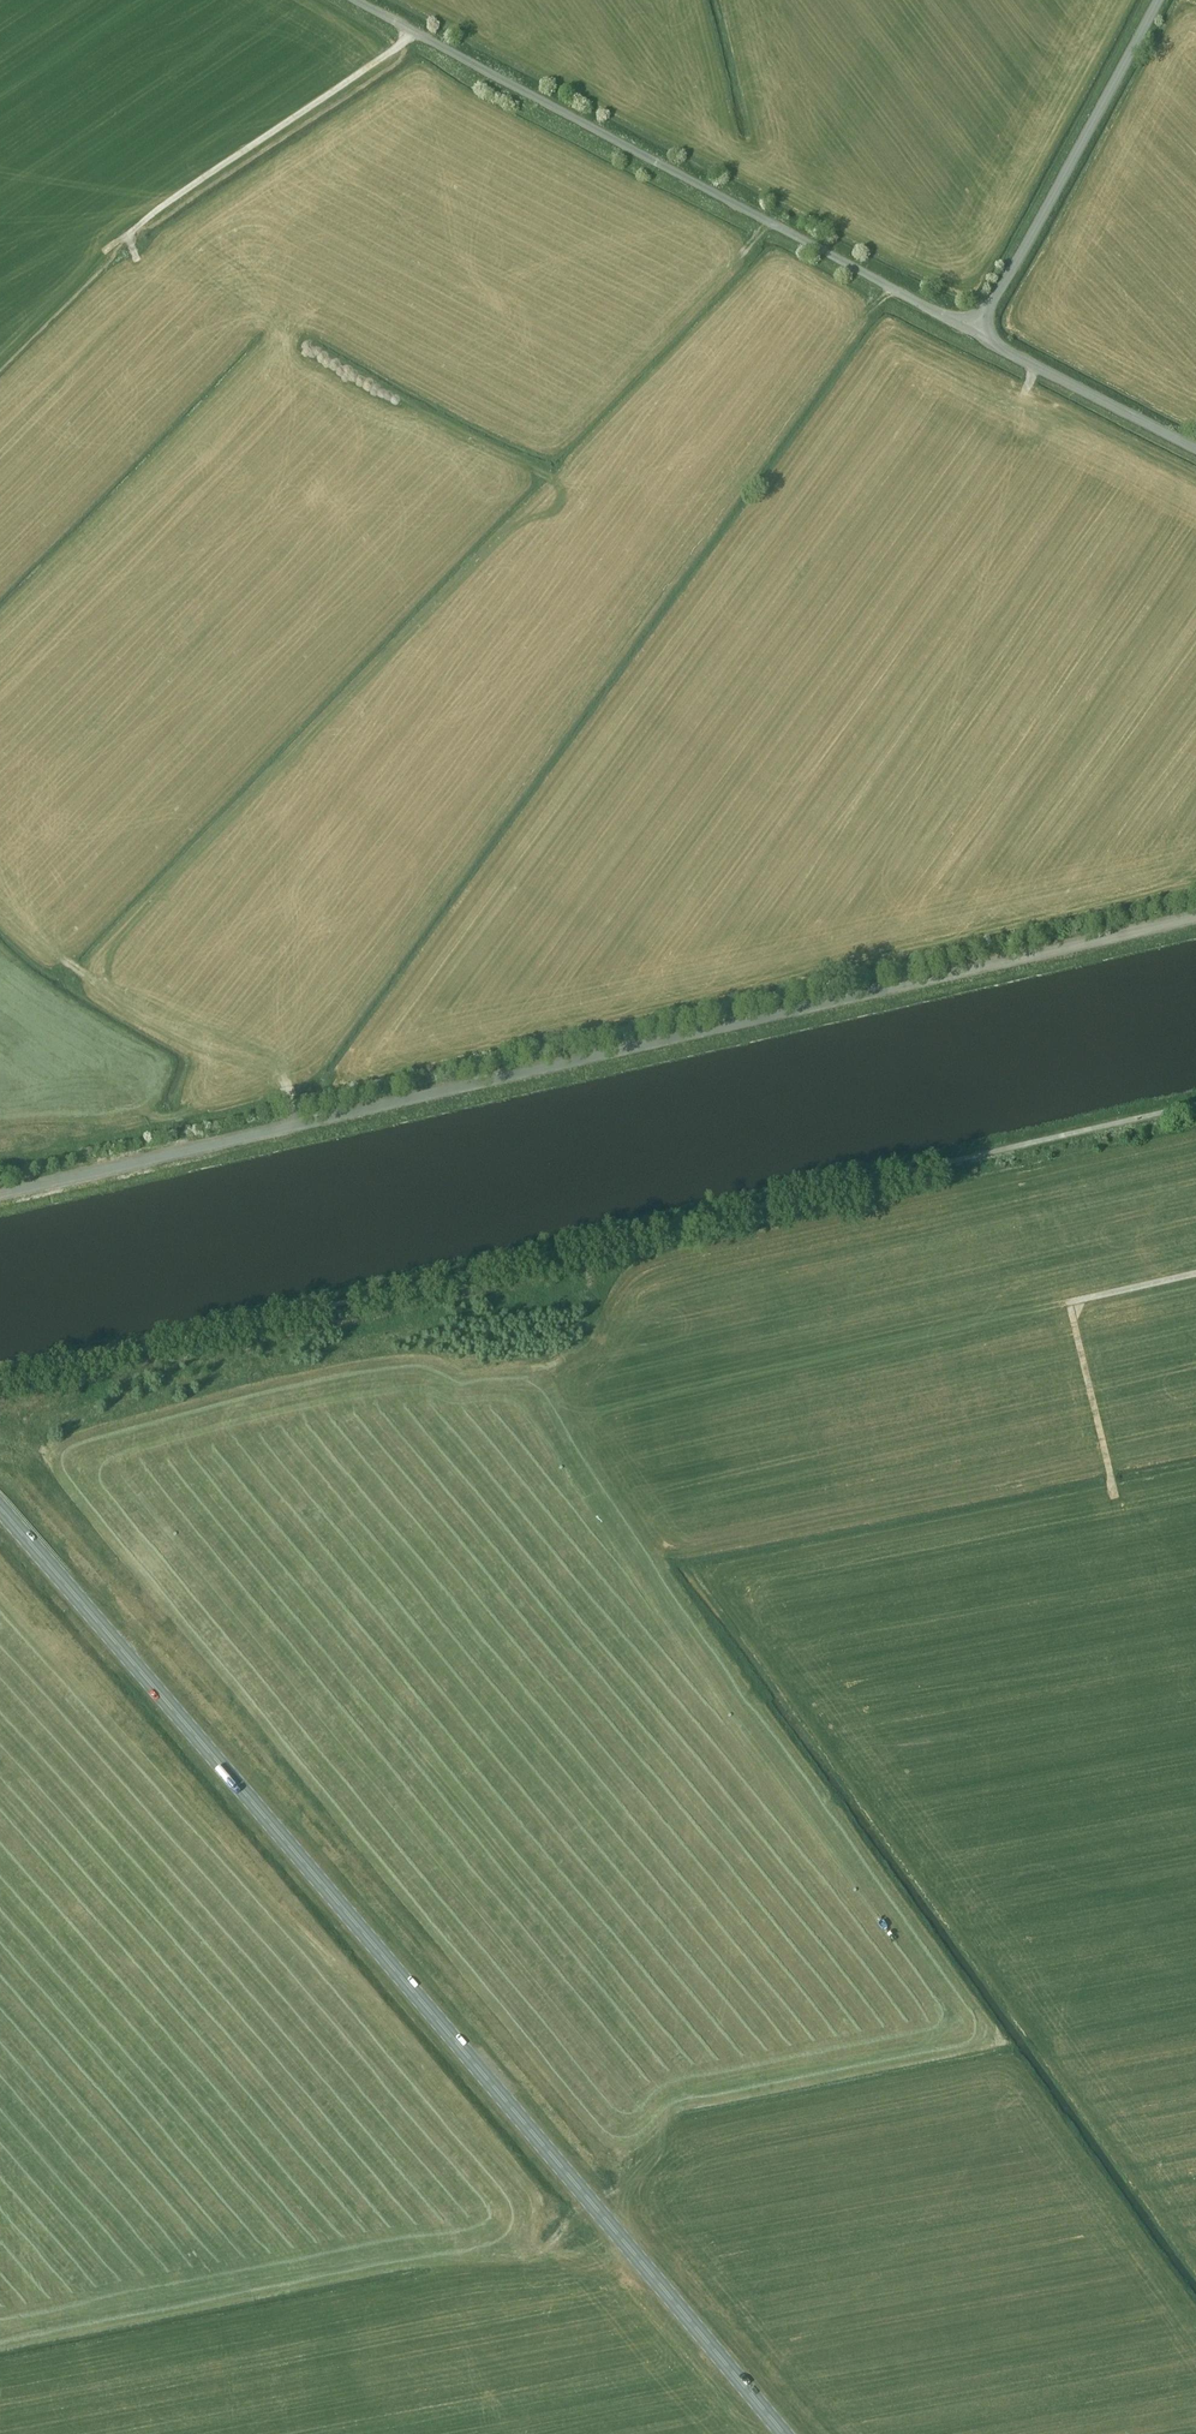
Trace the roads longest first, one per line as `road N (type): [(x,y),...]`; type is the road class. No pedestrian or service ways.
road 1 (unclassified): [(0,1195),(1195,917)]
road 2 (primary): [(785,2433),(0,1508)]
road 3 (unclassified): [(977,334),(364,0)]
road 4 (unclassified): [(977,334),(1152,0)]
road 5 (unclassified): [(1195,449),(977,334)]

